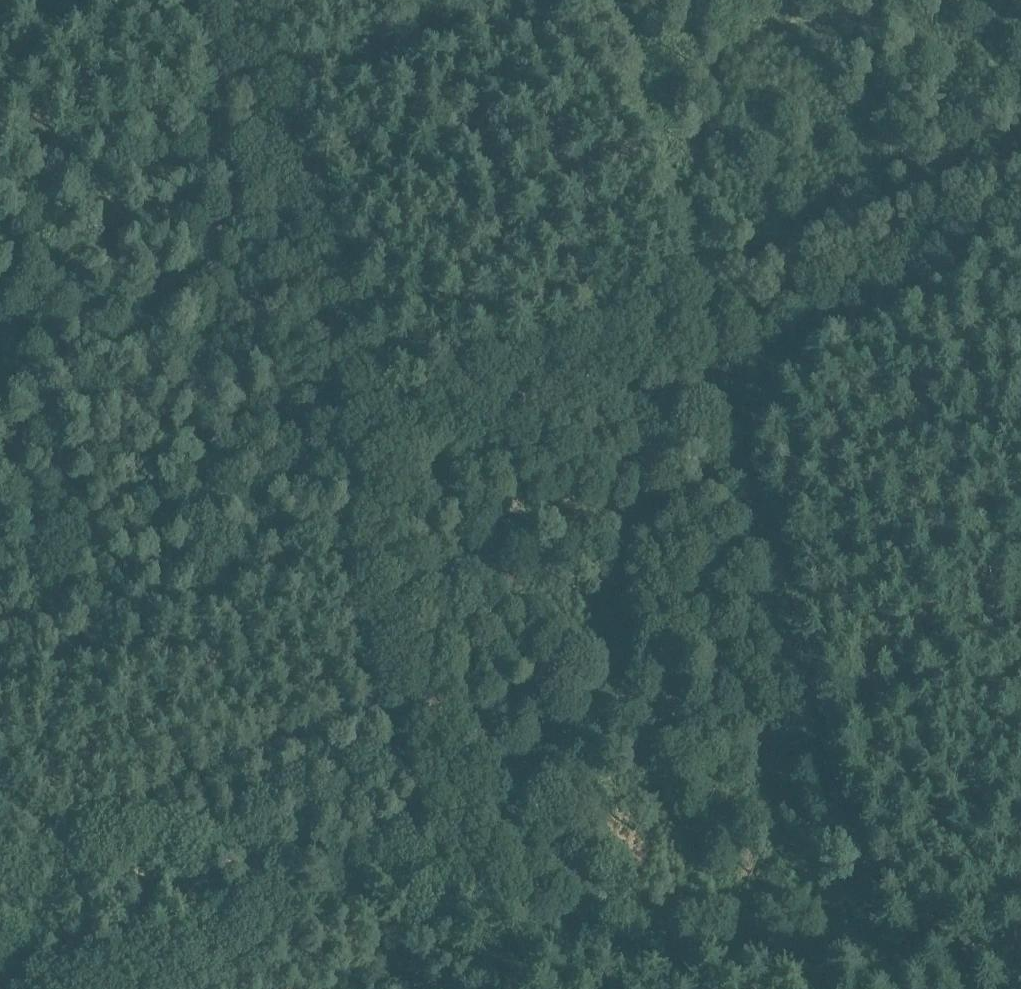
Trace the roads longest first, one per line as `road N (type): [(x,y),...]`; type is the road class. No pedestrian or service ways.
road 1 (track): [(107,869),(187,904),(247,911),(441,905),(561,955),(675,980),(883,964)]
road 2 (track): [(0,590),(356,461),(711,320)]
road 3 (track): [(711,320),(889,988)]
road 4 (track): [(356,461),(247,89)]
road 5 (track): [(711,320),(622,0)]
road 6 (track): [(711,320),(1020,204)]
road 7 (track): [(546,0),(247,89)]
road 8 (track): [(0,805),(107,869),(20,988)]

